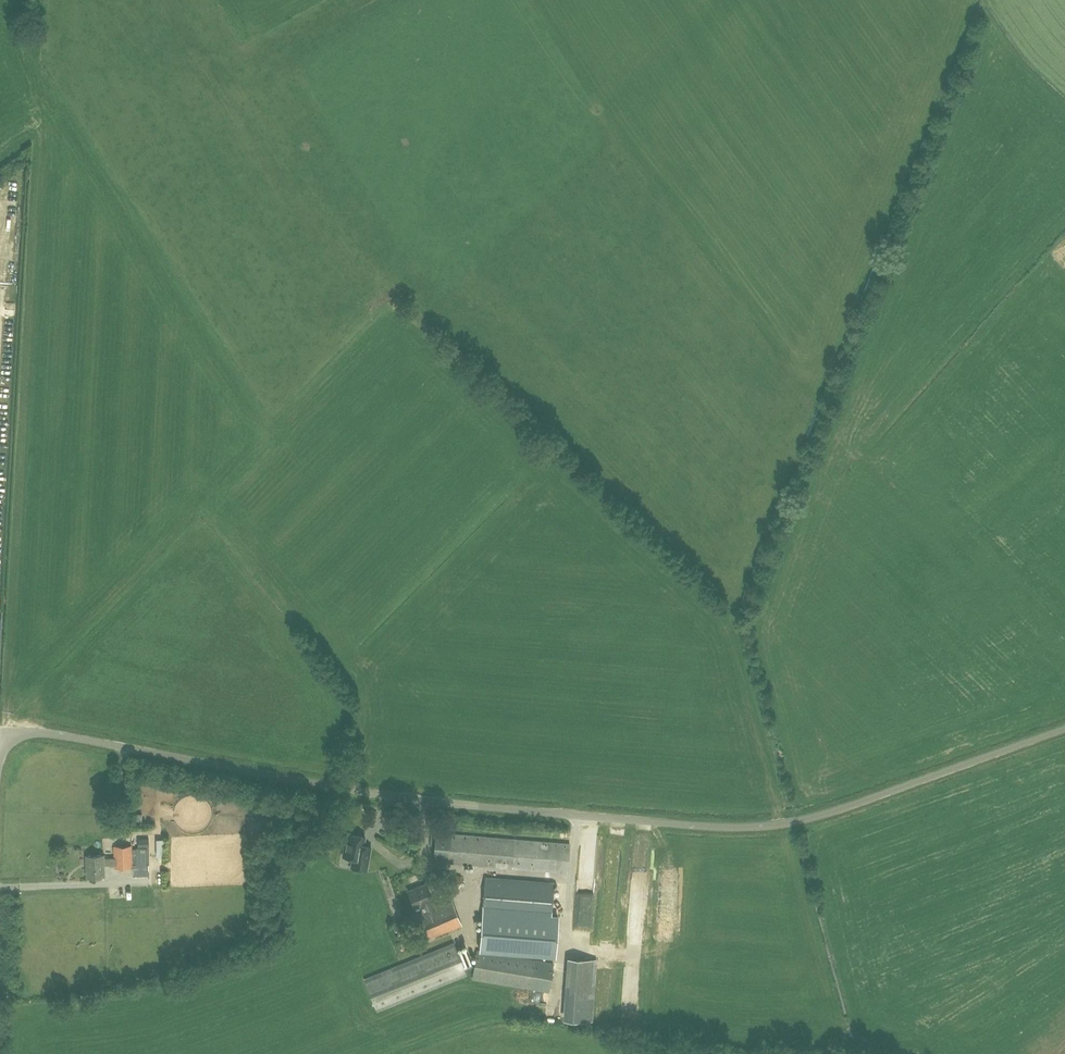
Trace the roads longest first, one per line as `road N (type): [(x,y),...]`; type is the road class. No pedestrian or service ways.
road 1 (unclassified): [(0,759),(9,739),(45,732),(426,801),(739,827),(818,816),(1064,729)]

